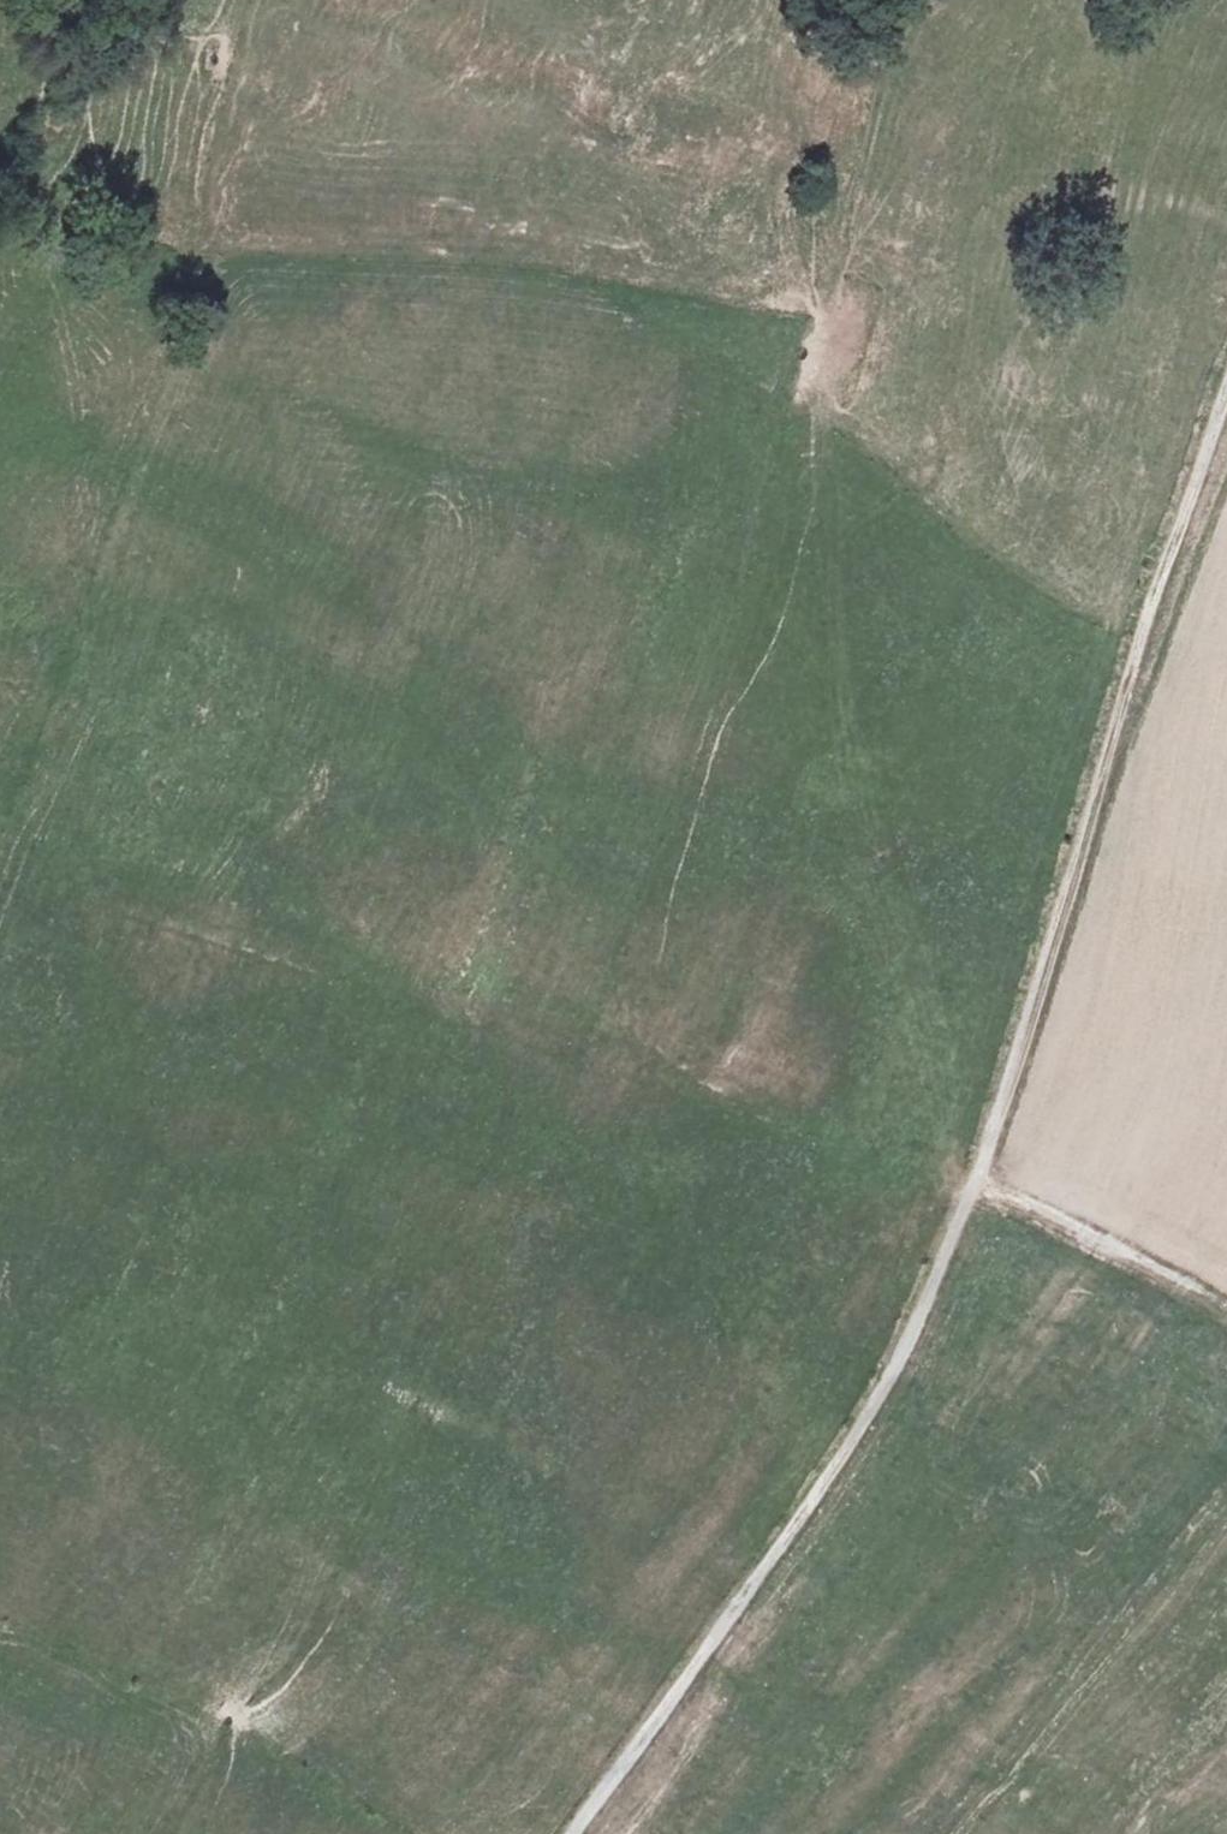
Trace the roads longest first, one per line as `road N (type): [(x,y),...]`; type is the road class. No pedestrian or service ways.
road 1 (track): [(1226,384),(974,1124),(917,1337),(571,1833)]

